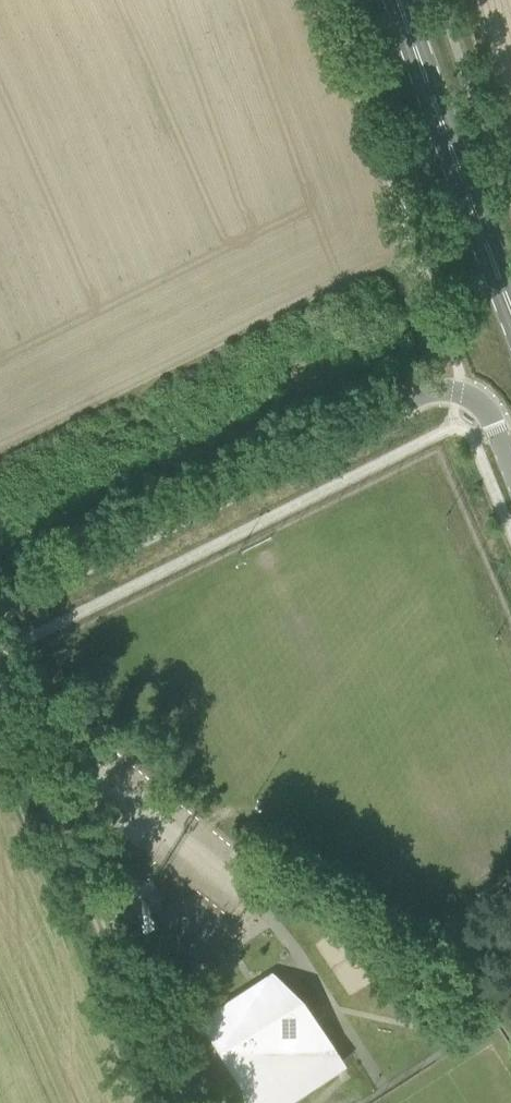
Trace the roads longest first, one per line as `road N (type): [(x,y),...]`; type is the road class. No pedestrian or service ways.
road 1 (tertiary): [(0,607),(439,393),(478,403),(510,464)]
road 2 (track): [(175,1102),(0,702)]
road 3 (primary): [(510,284),(405,0)]

